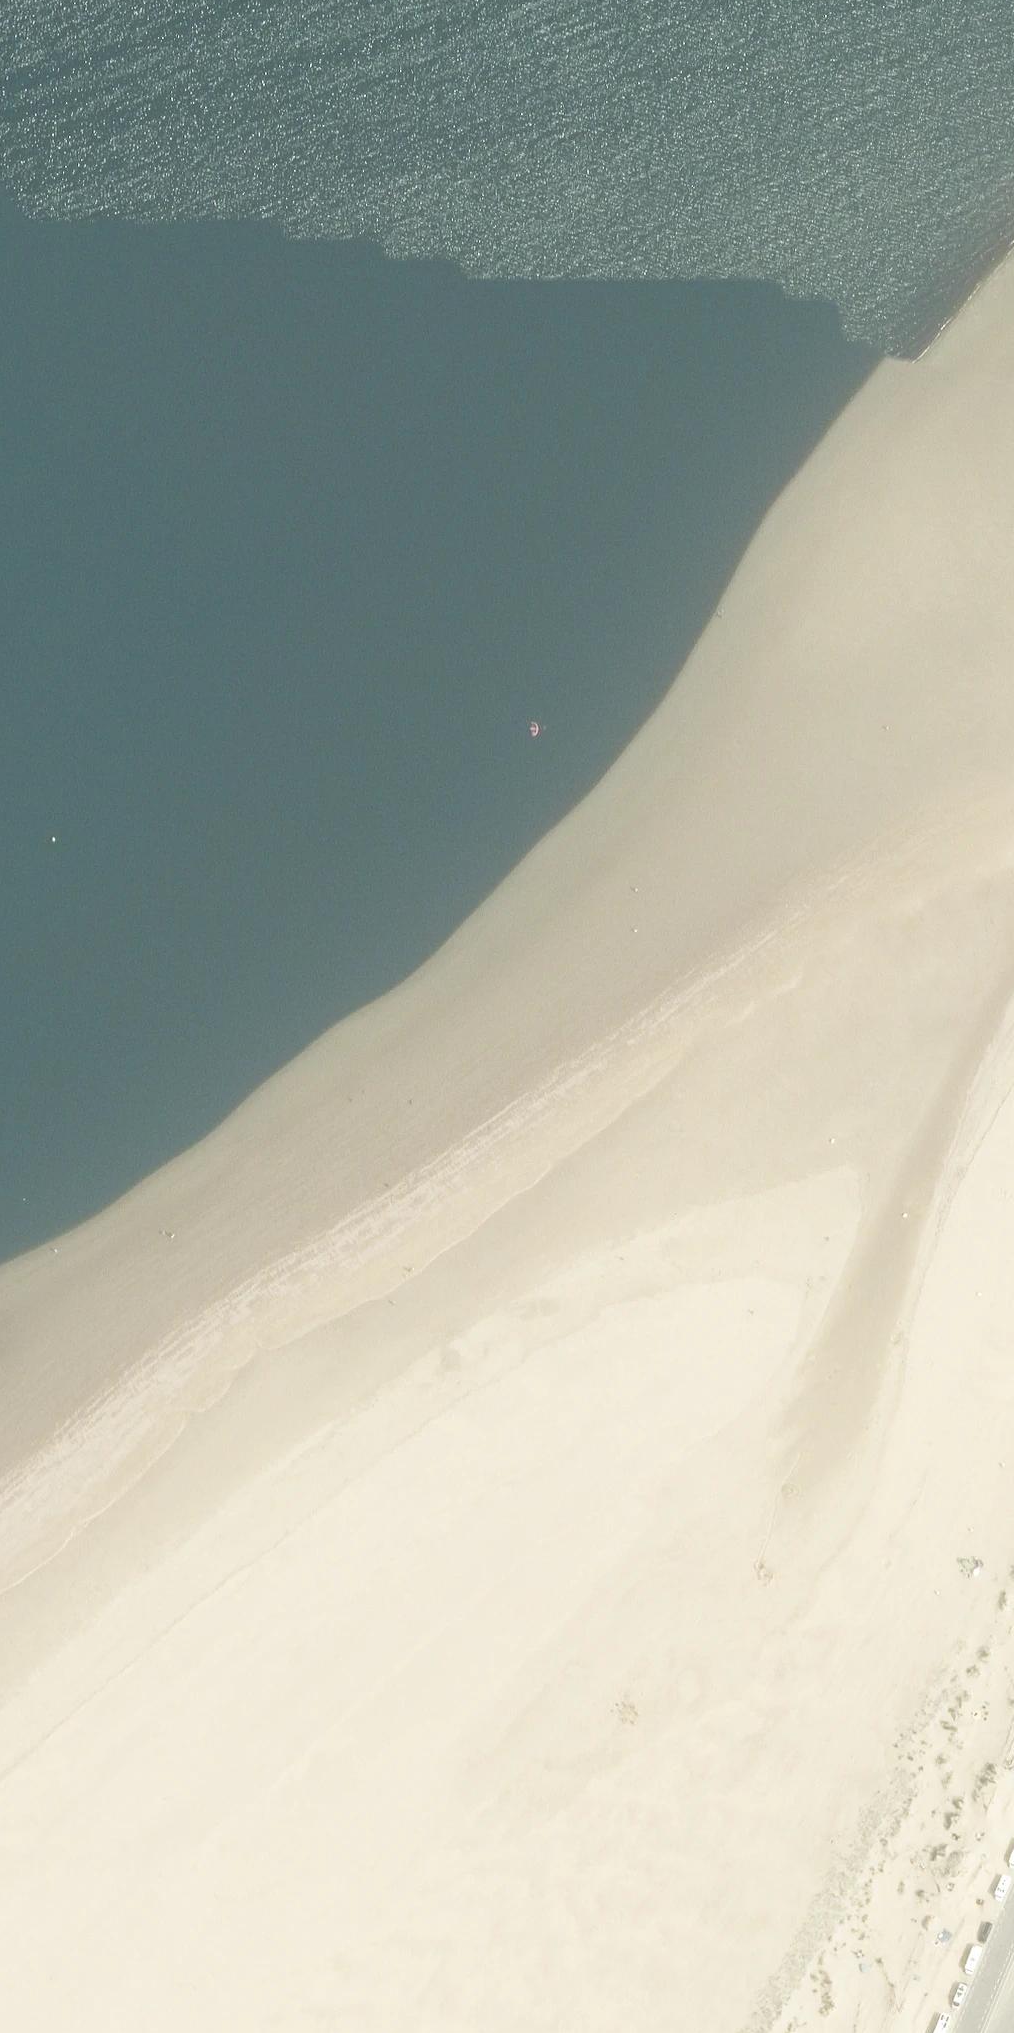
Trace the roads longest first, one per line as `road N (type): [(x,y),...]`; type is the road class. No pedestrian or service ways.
road 1 (unclassified): [(956,2032),(1013,1893)]

